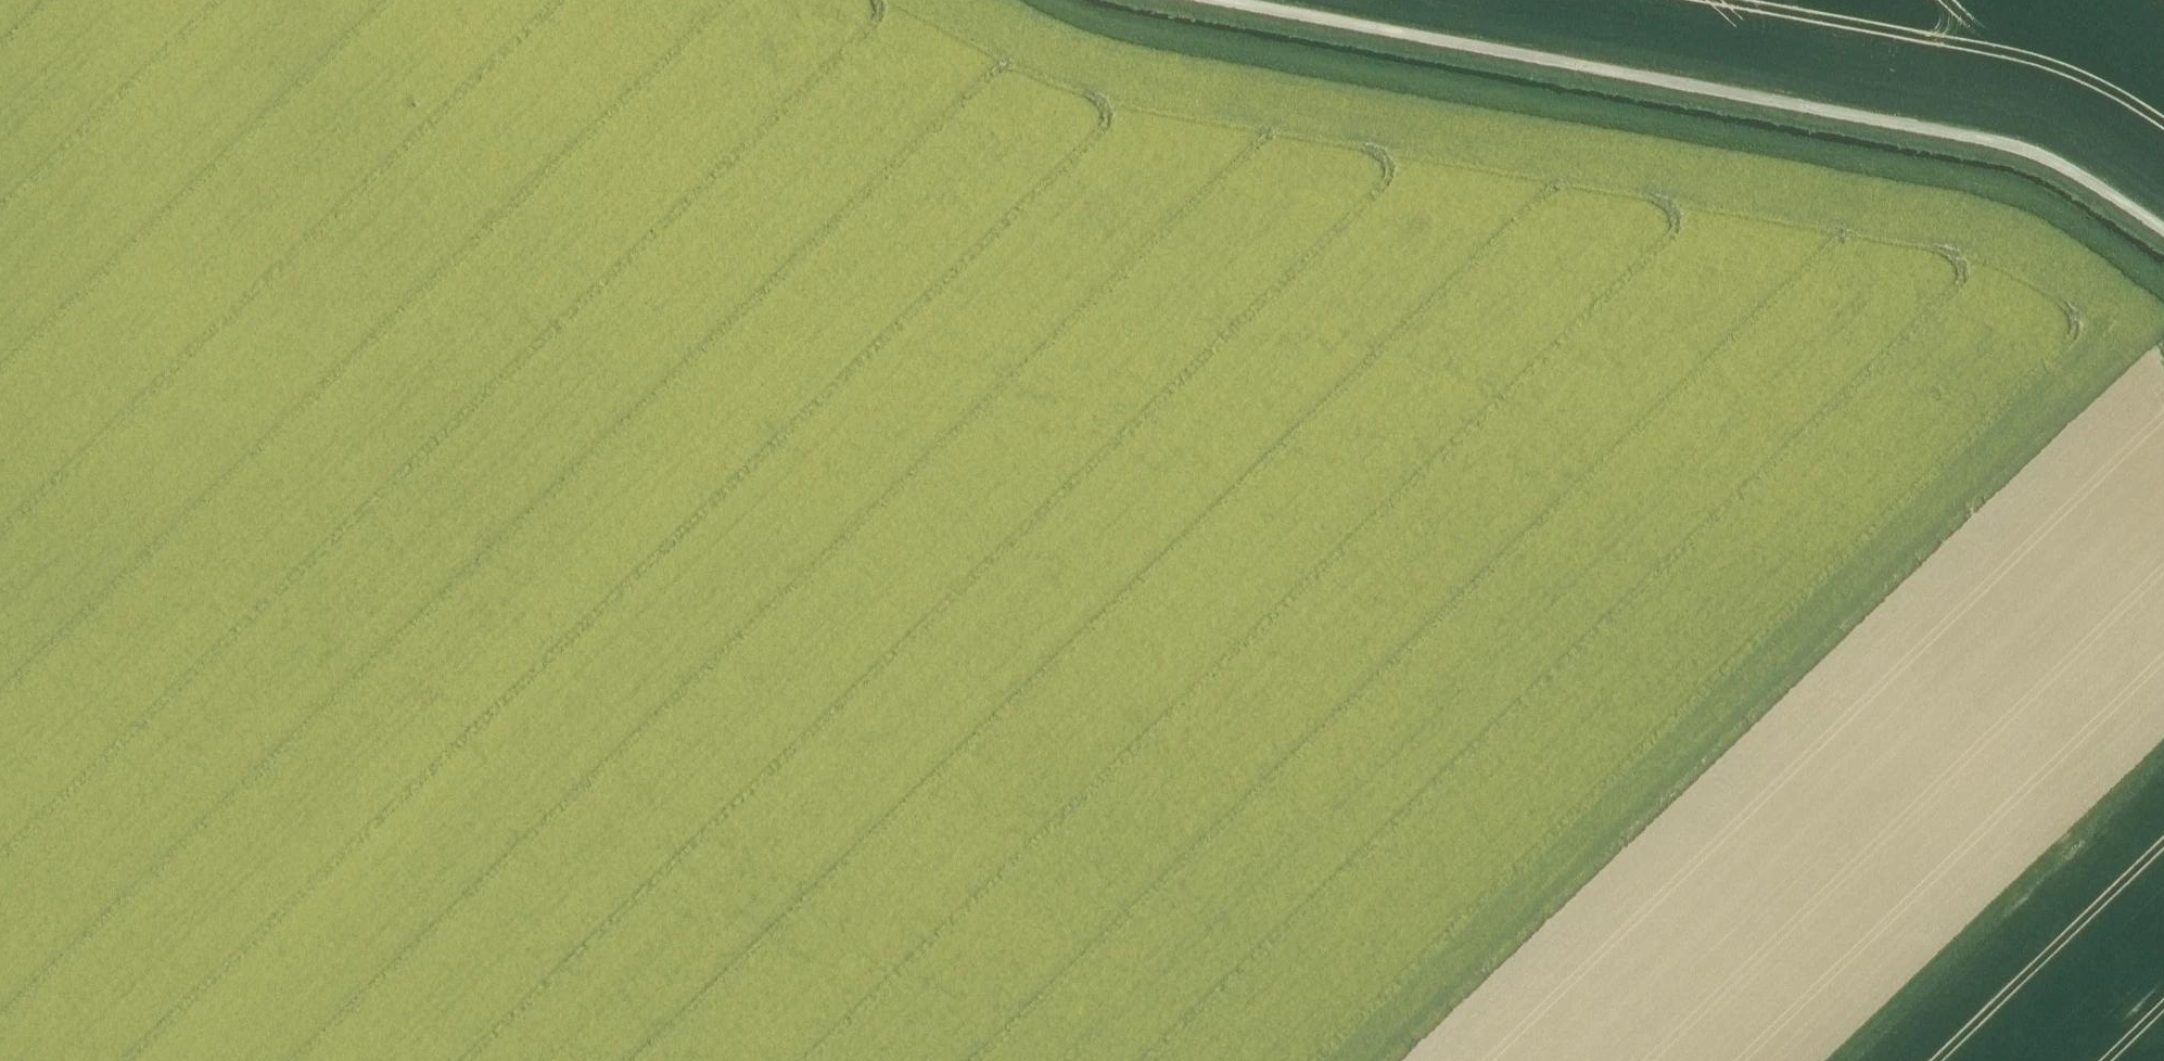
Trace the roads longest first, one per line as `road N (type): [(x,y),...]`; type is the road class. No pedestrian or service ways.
road 1 (track): [(2163,228),(2087,178),(2011,144),(1199,0)]
road 2 (track): [(2163,751),(1837,1060)]

